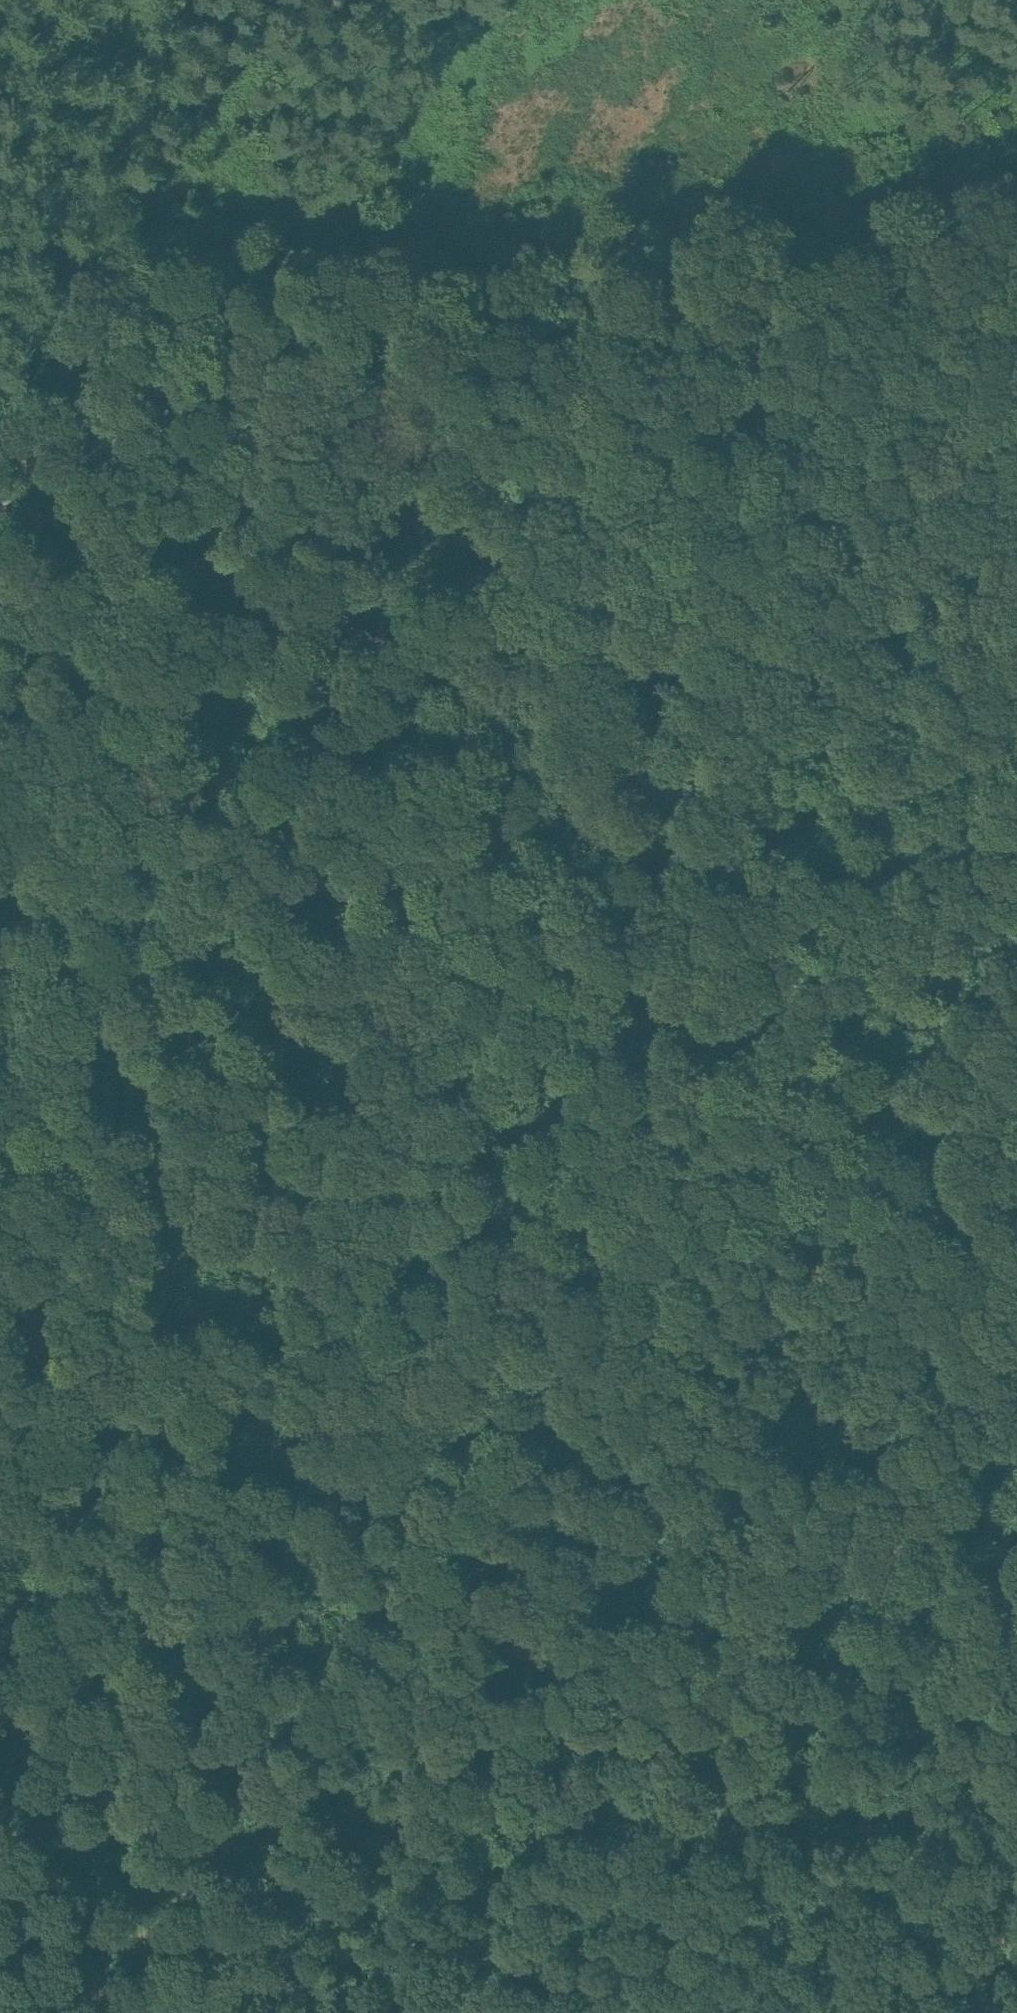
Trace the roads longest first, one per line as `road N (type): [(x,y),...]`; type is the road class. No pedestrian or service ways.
road 1 (track): [(1016,738),(788,818),(614,845),(561,814),(482,709),(426,668),(124,542),(0,500)]

